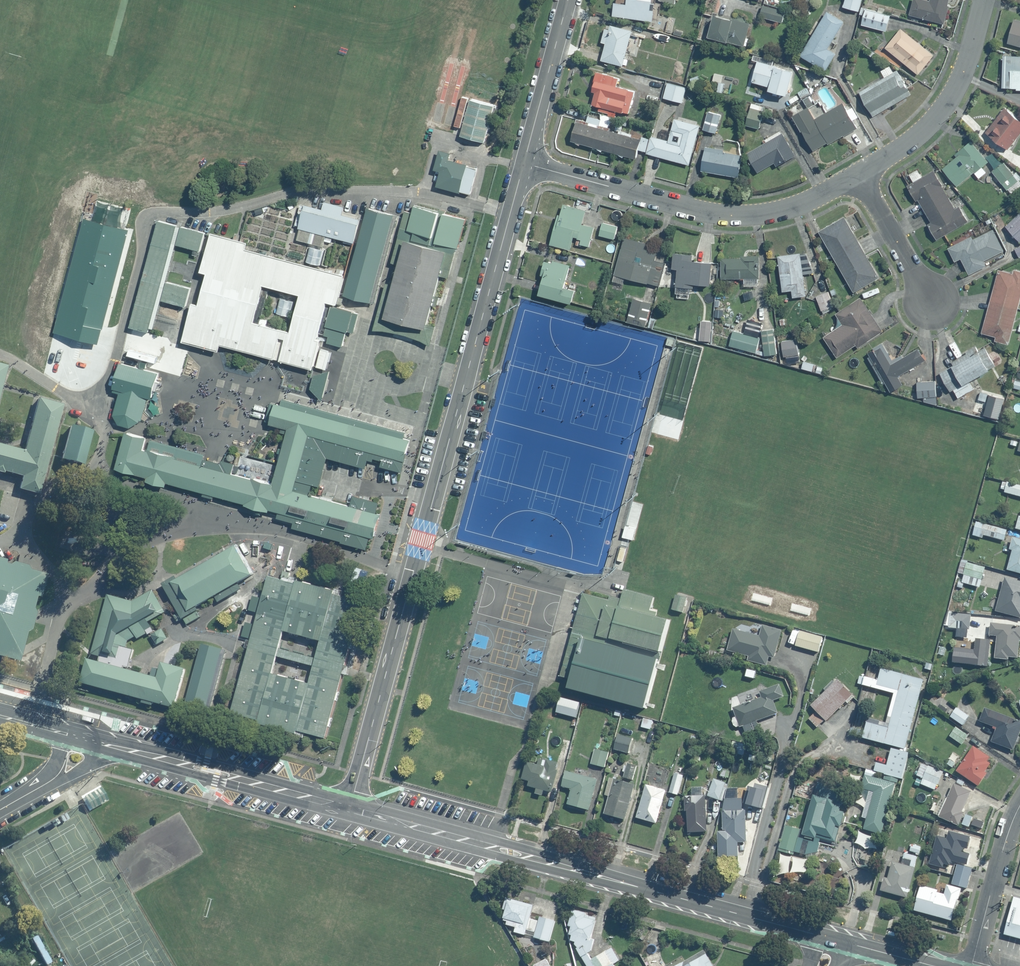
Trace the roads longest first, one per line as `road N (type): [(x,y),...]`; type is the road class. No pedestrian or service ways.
road 1 (residential): [(350,806),(524,163)]
road 2 (tertiary): [(832,940),(350,806)]
road 3 (residential): [(524,163),(739,216),(790,209),(858,176)]
road 4 (tertiary): [(350,806),(79,737)]
road 5 (residential): [(858,176),(942,110),(967,64),(984,0)]
road 6 (residential): [(524,163),(568,0)]
road 7 (residential): [(972,965),(1019,814)]
road 8 (residential): [(858,176),(928,303)]

